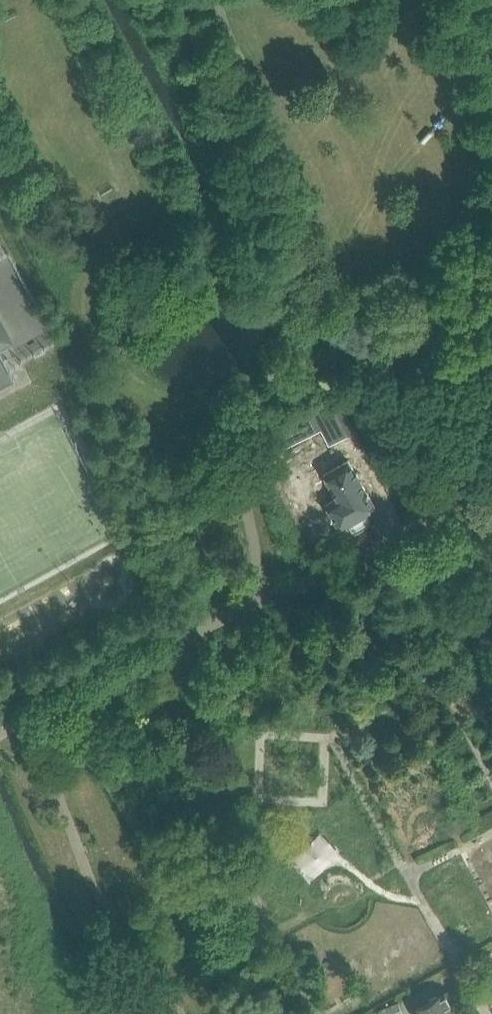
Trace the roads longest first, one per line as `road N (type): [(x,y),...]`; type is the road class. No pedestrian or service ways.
road 1 (residential): [(491,510),(448,514),(0,734)]

